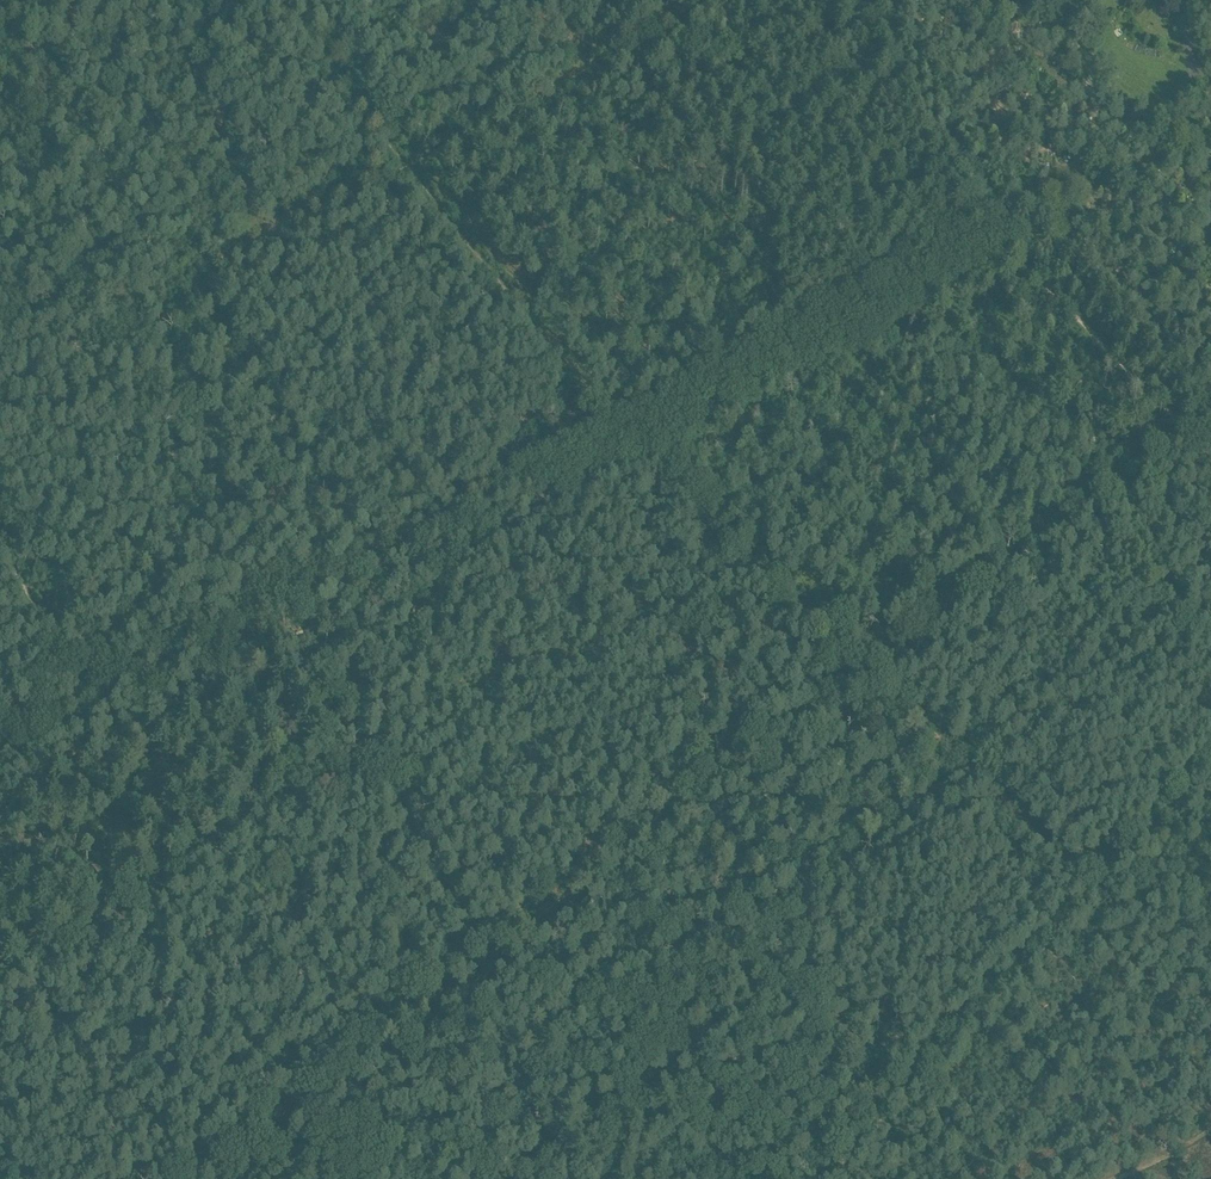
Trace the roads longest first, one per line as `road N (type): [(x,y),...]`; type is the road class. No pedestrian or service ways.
road 1 (track): [(275,0),(632,442),(1077,897)]
road 2 (track): [(997,210),(641,406),(596,399),(75,683),(62,717)]
road 3 (track): [(164,1178),(845,662)]
road 4 (track): [(696,0),(253,246),(191,261),(122,295),(37,282),(0,293)]
road 5 (track): [(1210,757),(820,1178)]
road 6 (track): [(1176,407),(845,662)]
road 7 (track): [(0,271),(41,158),(70,119),(121,62),(215,0)]
road 8 (track): [(858,0),(997,210),(1021,231)]
road 9 (track): [(1210,1008),(1061,1178)]
road 10 (track): [(0,729),(75,683),(0,572)]

